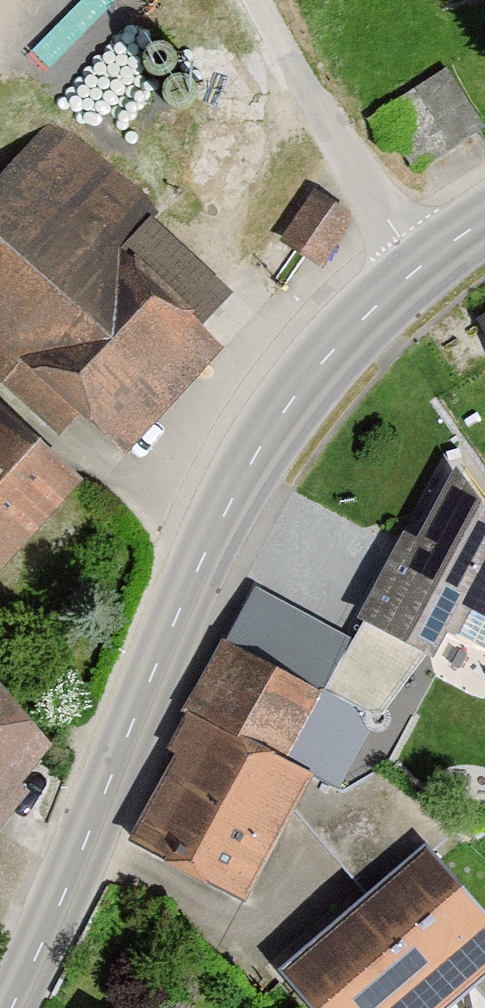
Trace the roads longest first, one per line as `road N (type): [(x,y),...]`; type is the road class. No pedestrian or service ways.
road 1 (secondary): [(10,1007),(83,851),(203,551),(260,448),(360,316),(420,266)]
road 2 (residential): [(420,266),(266,0)]

